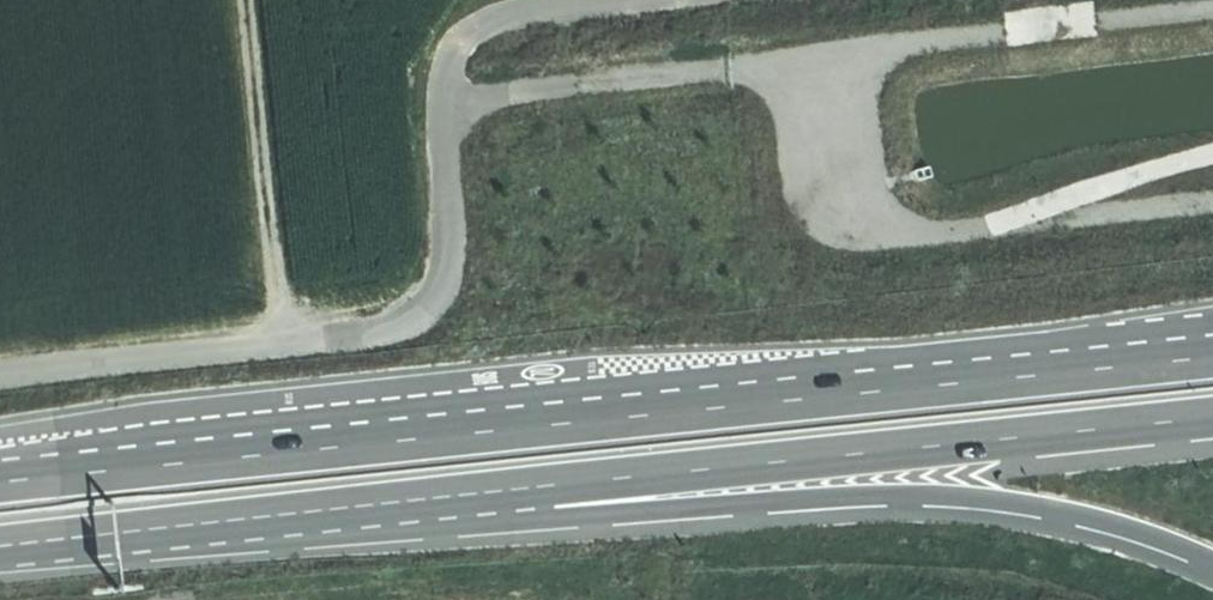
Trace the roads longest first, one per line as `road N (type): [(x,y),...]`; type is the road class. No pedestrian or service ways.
road 1 (track): [(1212,12),(490,98),(450,136),(442,159),(445,277),(413,315),(285,341),(0,374)]
road 2 (trunk): [(0,552),(923,498),(1094,520),(1212,563)]
road 3 (trunk): [(0,546),(1212,418)]
road 4 (trunk): [(913,388),(0,483)]
road 5 (track): [(303,599),(779,563),(925,571),(1084,599)]
road 6 (track): [(812,57),(836,201),(854,220),(884,231),(934,234),(1212,204)]
road 7 (track): [(248,0),(285,341)]
road 8 (track): [(442,159),(447,66),(478,27),(517,15),(647,0)]
road 9 (trunk): [(1212,334),(913,388)]
road 10 (trunk): [(1212,357),(913,388)]

